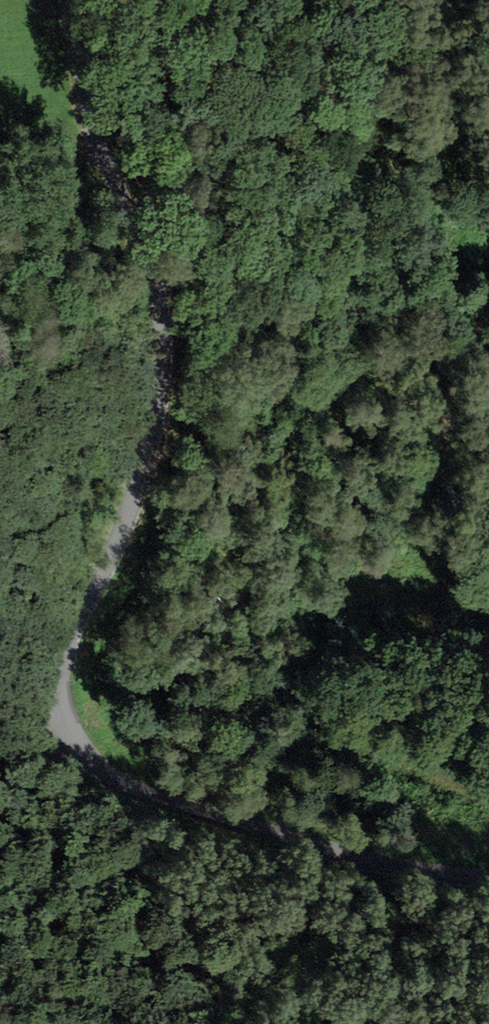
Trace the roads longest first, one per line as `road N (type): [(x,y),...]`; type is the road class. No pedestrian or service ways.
road 1 (unclassified): [(488,877),(405,867),(156,798),(92,763),(69,730),(60,696),(67,641),(136,491),(163,342),(150,261),(93,131),(80,0)]
road 2 (track): [(488,800),(330,730),(309,710),(298,676),(302,649),(413,499),(488,312)]

